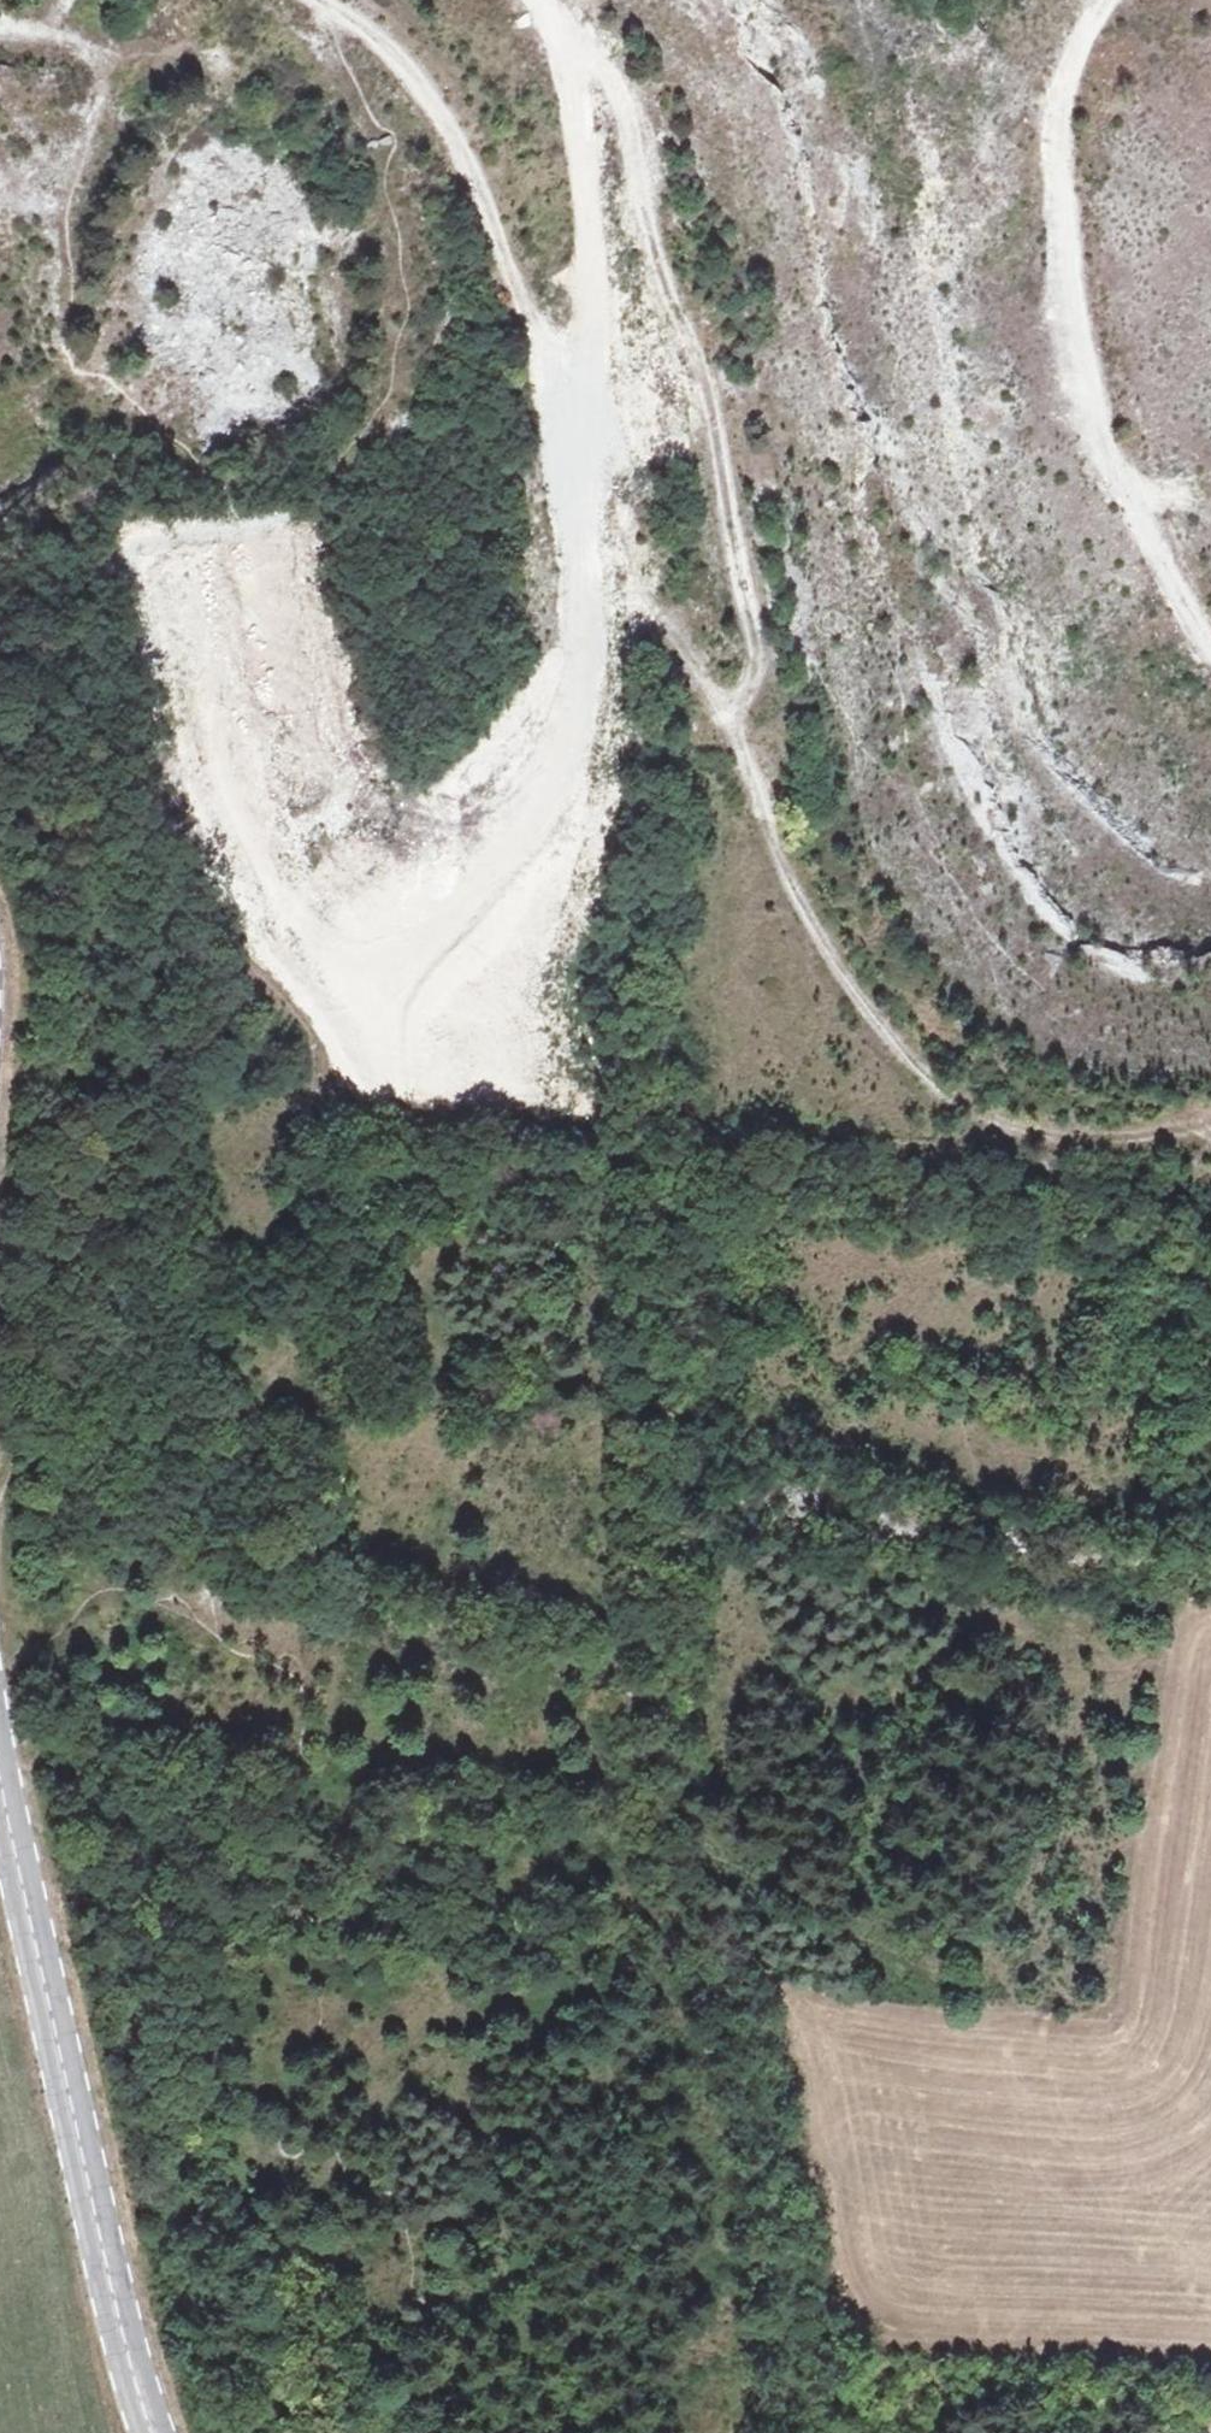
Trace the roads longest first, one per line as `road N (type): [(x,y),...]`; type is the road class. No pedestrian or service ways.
road 1 (track): [(1193,1130),(1106,1142),(1028,1135),(966,1109),(897,1042),(788,891),(719,707),(605,515),(562,426),(493,221),(416,71),(321,0)]
road 2 (track): [(1110,0),(1076,62),(1064,111),(1060,173),(1073,290),(1098,410),(1160,566),(1210,661)]
road 3 (secondary): [(155,2432),(75,2121),(0,1772)]
road 4 (track): [(536,0),(566,61),(596,279),(593,332),(572,351),(536,347)]
road 5 (track): [(0,1478),(39,1301)]

